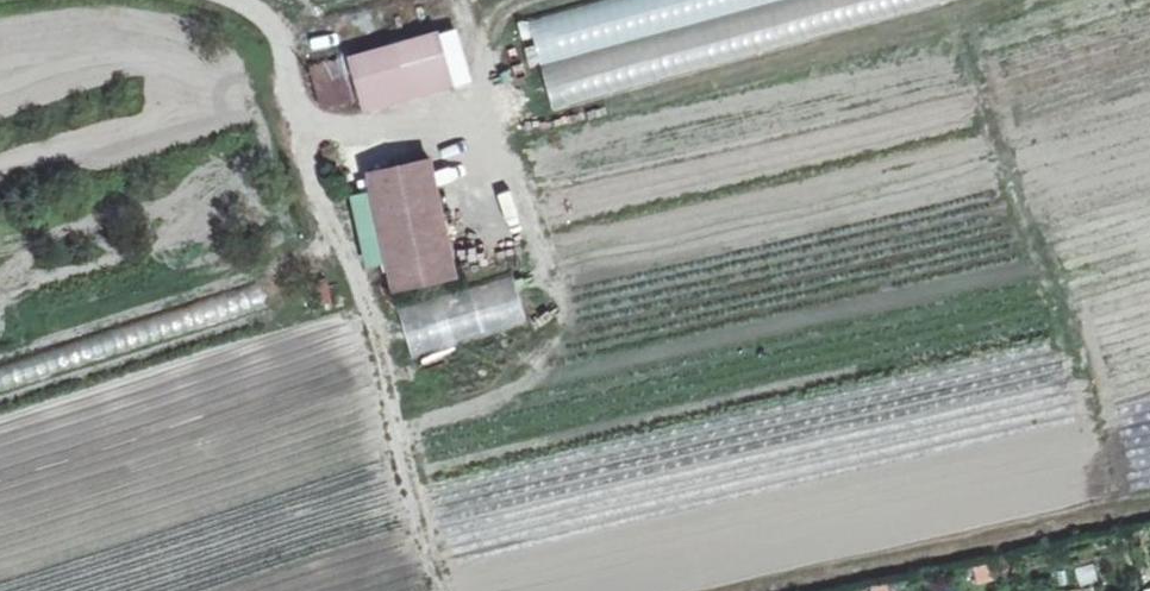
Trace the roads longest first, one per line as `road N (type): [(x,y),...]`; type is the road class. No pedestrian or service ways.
road 1 (track): [(287,95),(305,184),(355,280),(368,340)]

